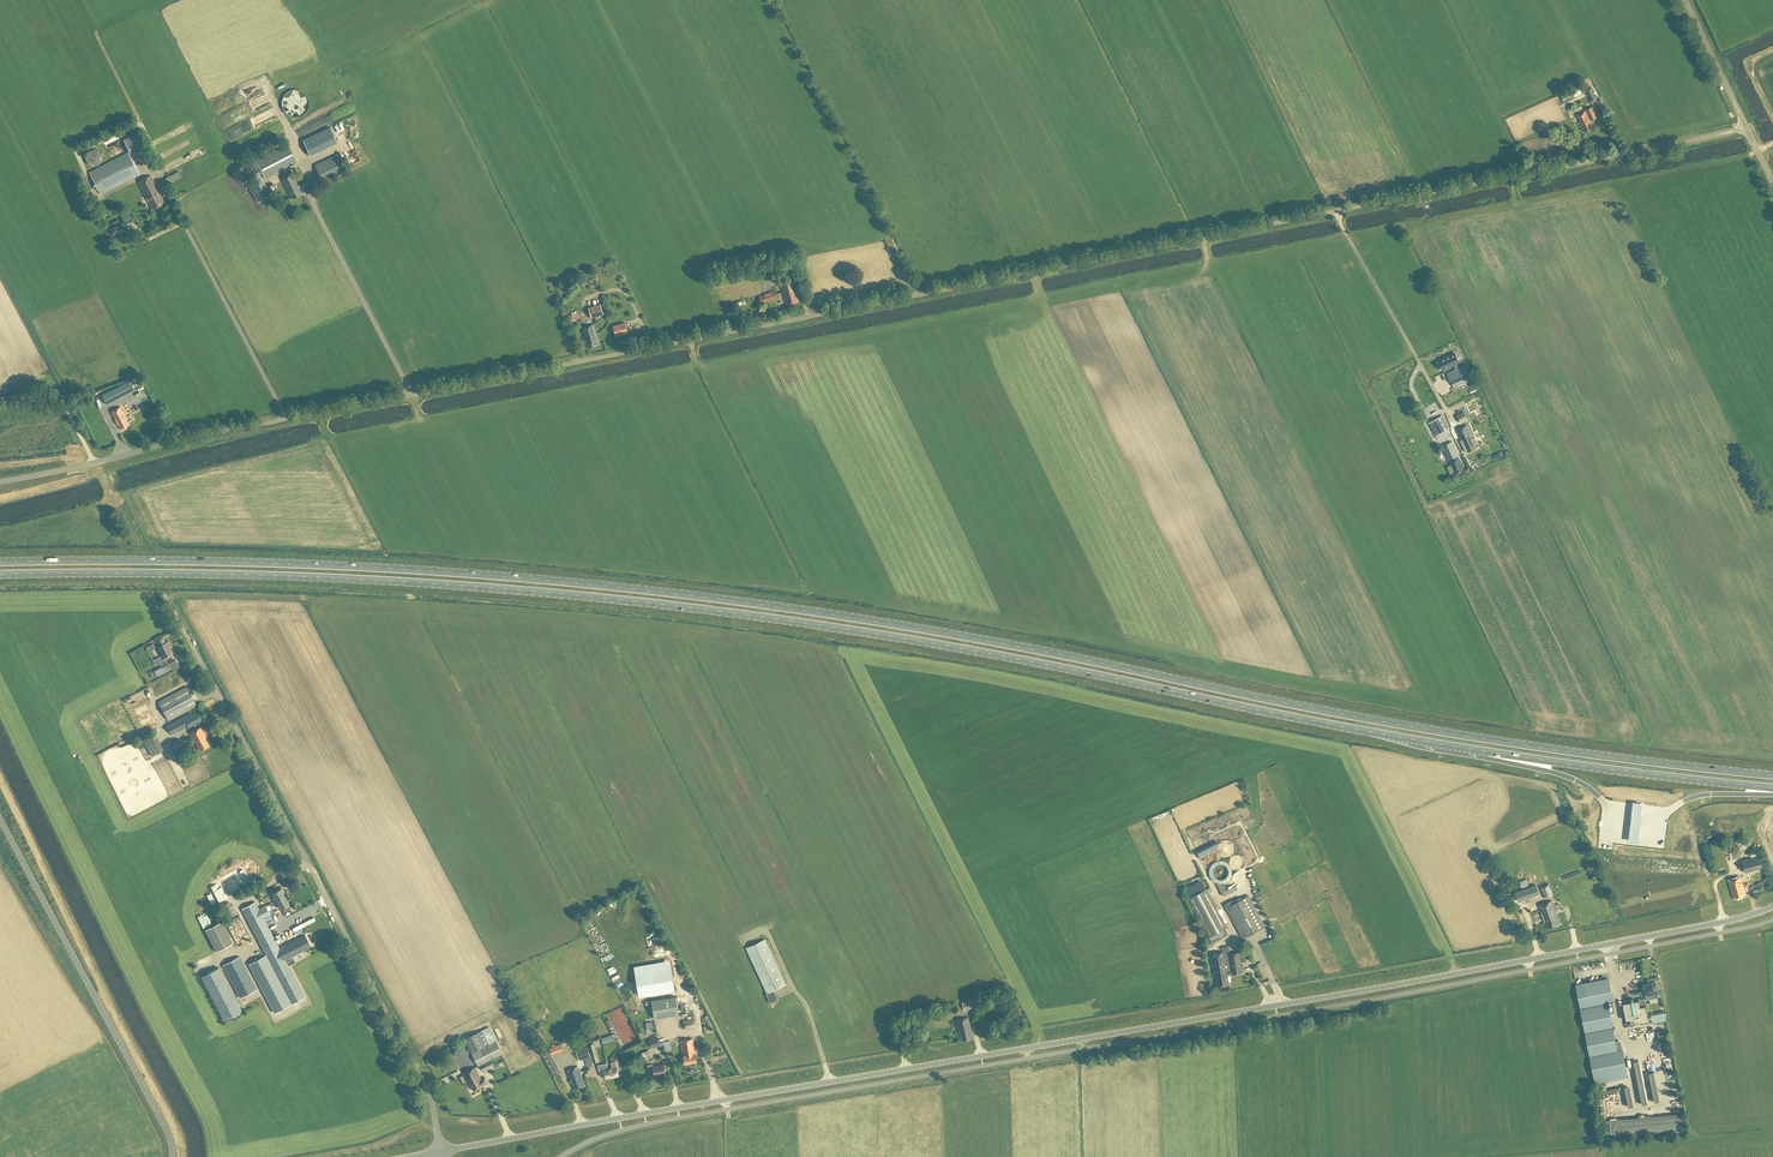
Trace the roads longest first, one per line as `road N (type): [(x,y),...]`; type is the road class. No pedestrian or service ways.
road 1 (primary): [(1772,776),(1451,733),(990,641),(677,594),(366,567),(0,562)]
road 2 (unclassified): [(0,483),(284,418),(1746,128)]
road 3 (primary): [(0,574),(279,576),(635,601),(918,641),(1491,753)]
road 4 (unclassified): [(1772,906),(1419,981),(441,1151)]
road 5 (unclassified): [(441,1151),(426,1086),(166,595)]
road 6 (unclassified): [(0,819),(168,1135),(172,1156)]
road 7 (primary): [(1491,753),(1772,788)]
road 8 (unclassified): [(1746,128),(1685,0)]
road 9 (primary): [(1491,753),(1575,779),(1611,811)]
road 10 (primary): [(1659,817),(1699,795),(1772,791)]

